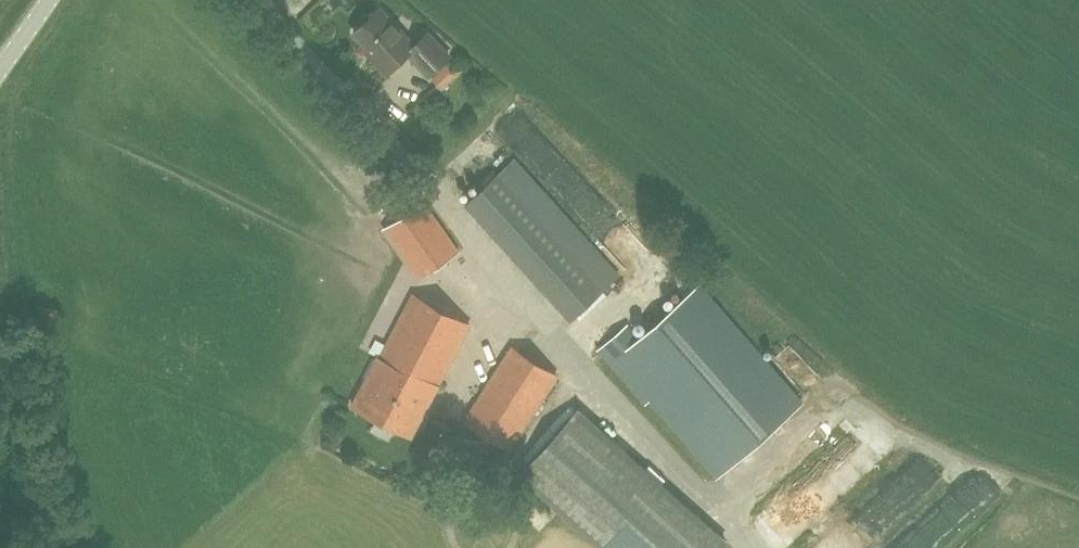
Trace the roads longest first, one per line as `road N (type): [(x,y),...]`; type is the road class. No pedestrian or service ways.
road 1 (unclassified): [(757,547),(564,355),(443,200)]

